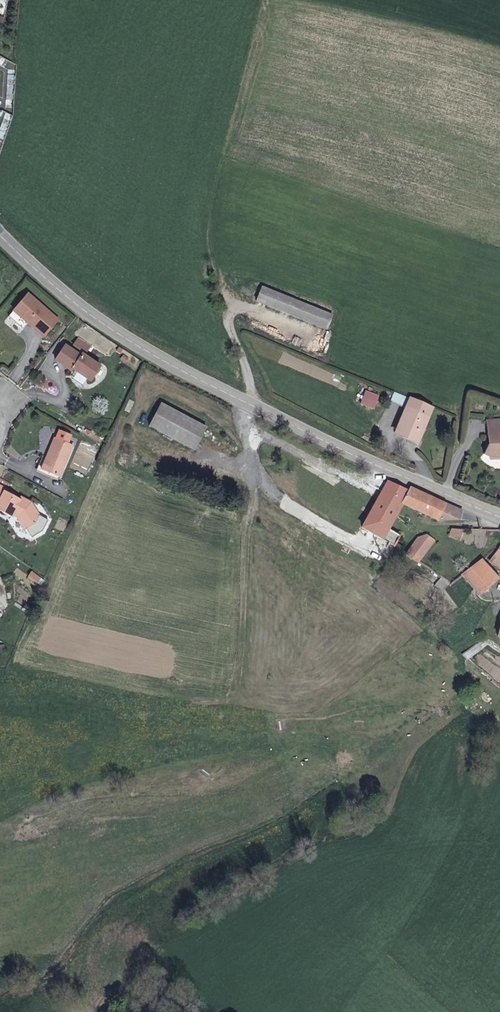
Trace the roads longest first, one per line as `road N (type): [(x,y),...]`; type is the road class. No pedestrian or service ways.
road 1 (tertiary): [(499,516),(176,368),(111,329),(0,236)]

